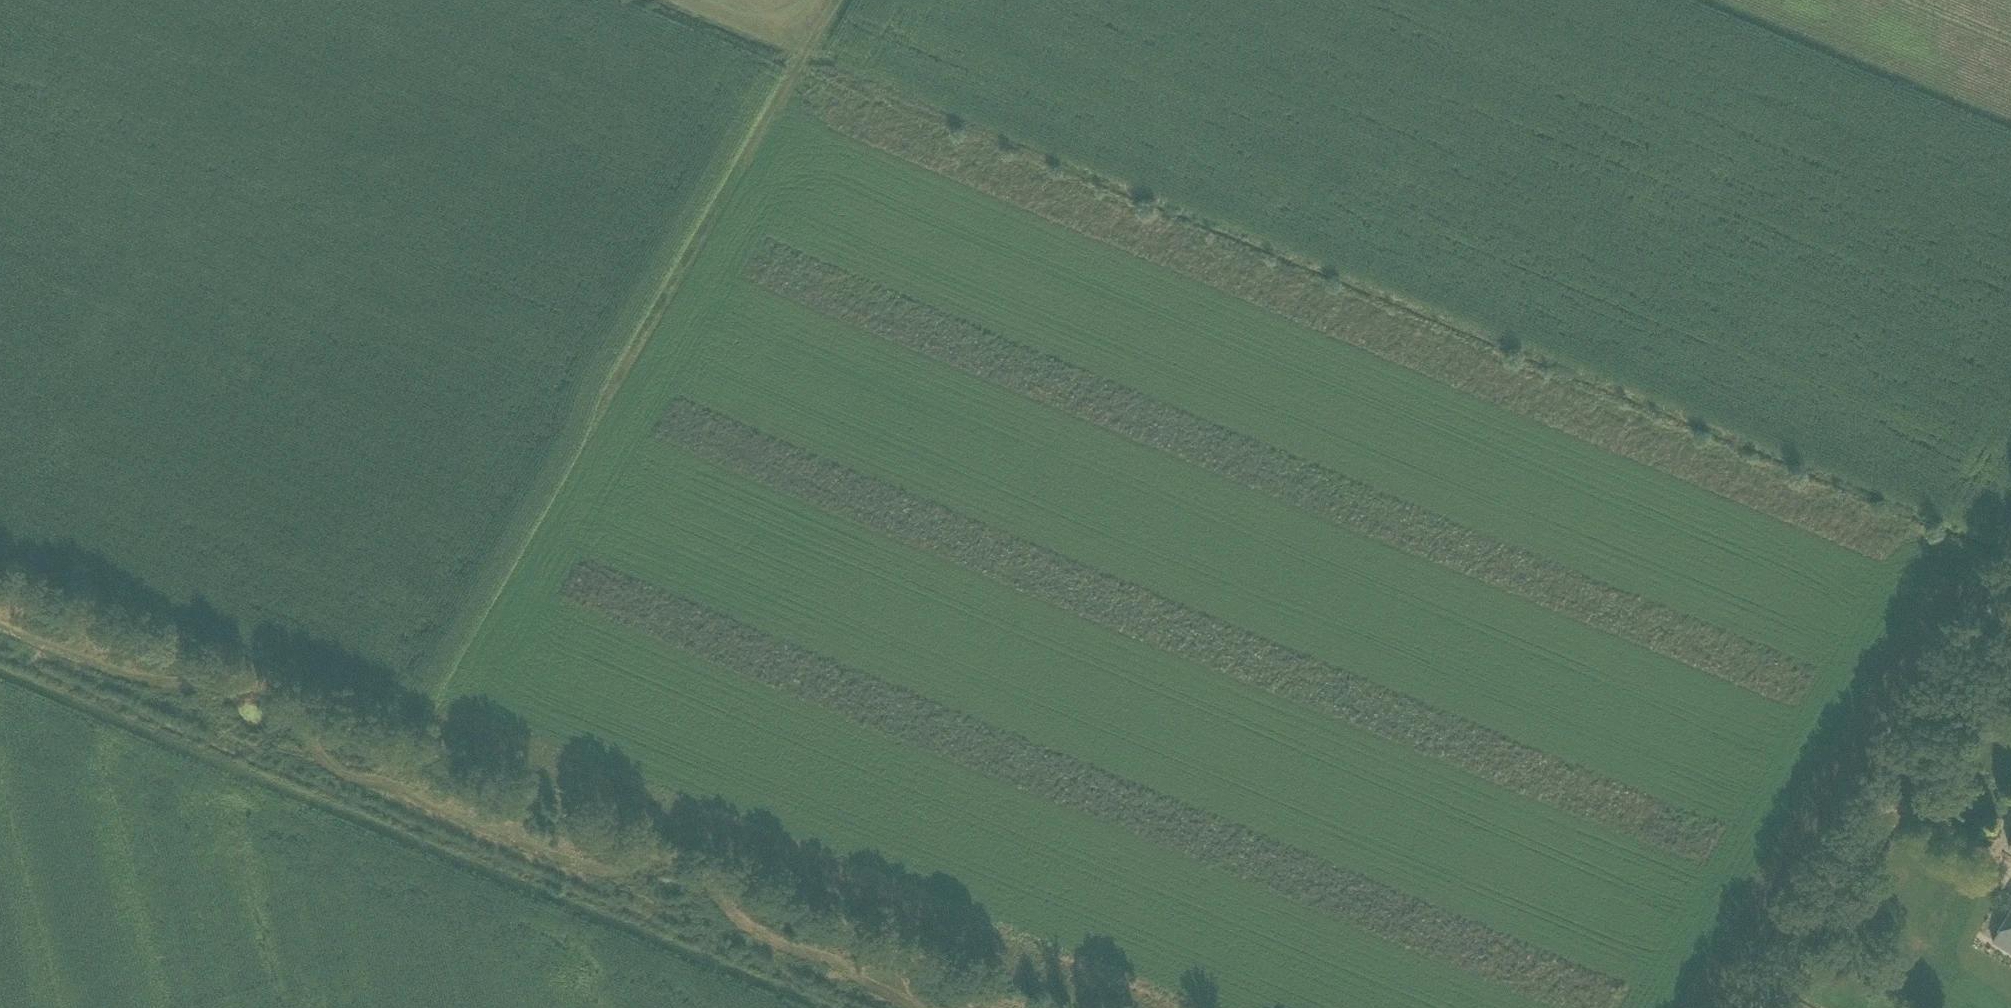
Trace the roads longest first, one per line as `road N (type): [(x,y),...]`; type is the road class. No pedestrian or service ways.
road 1 (unclassified): [(1770,1007),(2010,595)]

